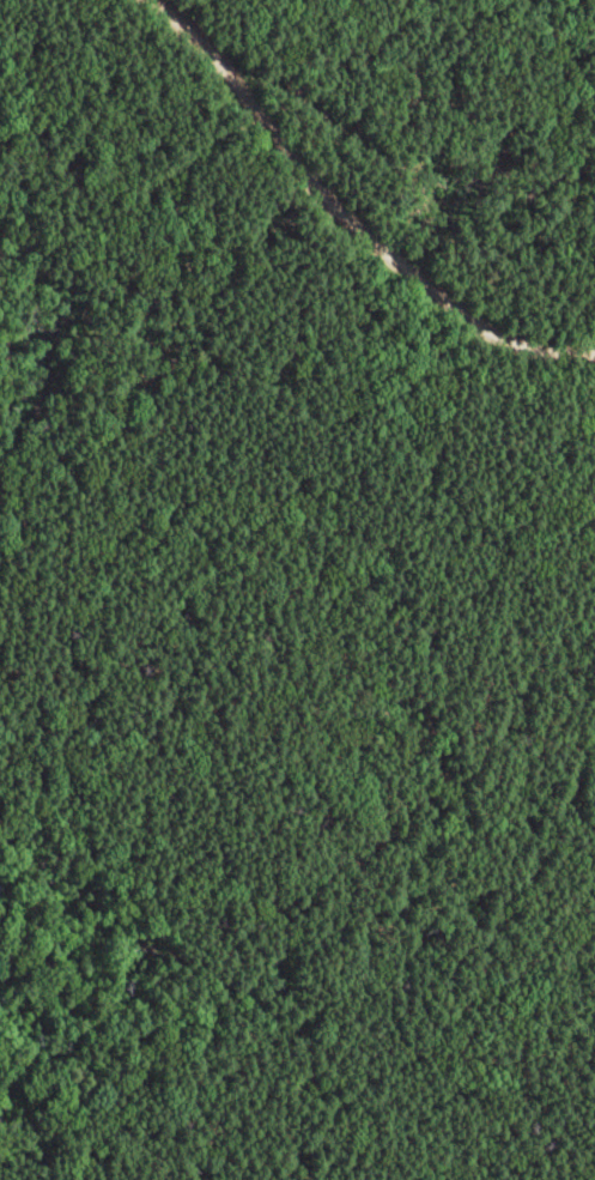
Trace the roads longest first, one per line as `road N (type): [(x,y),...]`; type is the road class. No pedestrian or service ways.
road 1 (residential): [(91,0),(454,327),(550,373),(594,364)]

